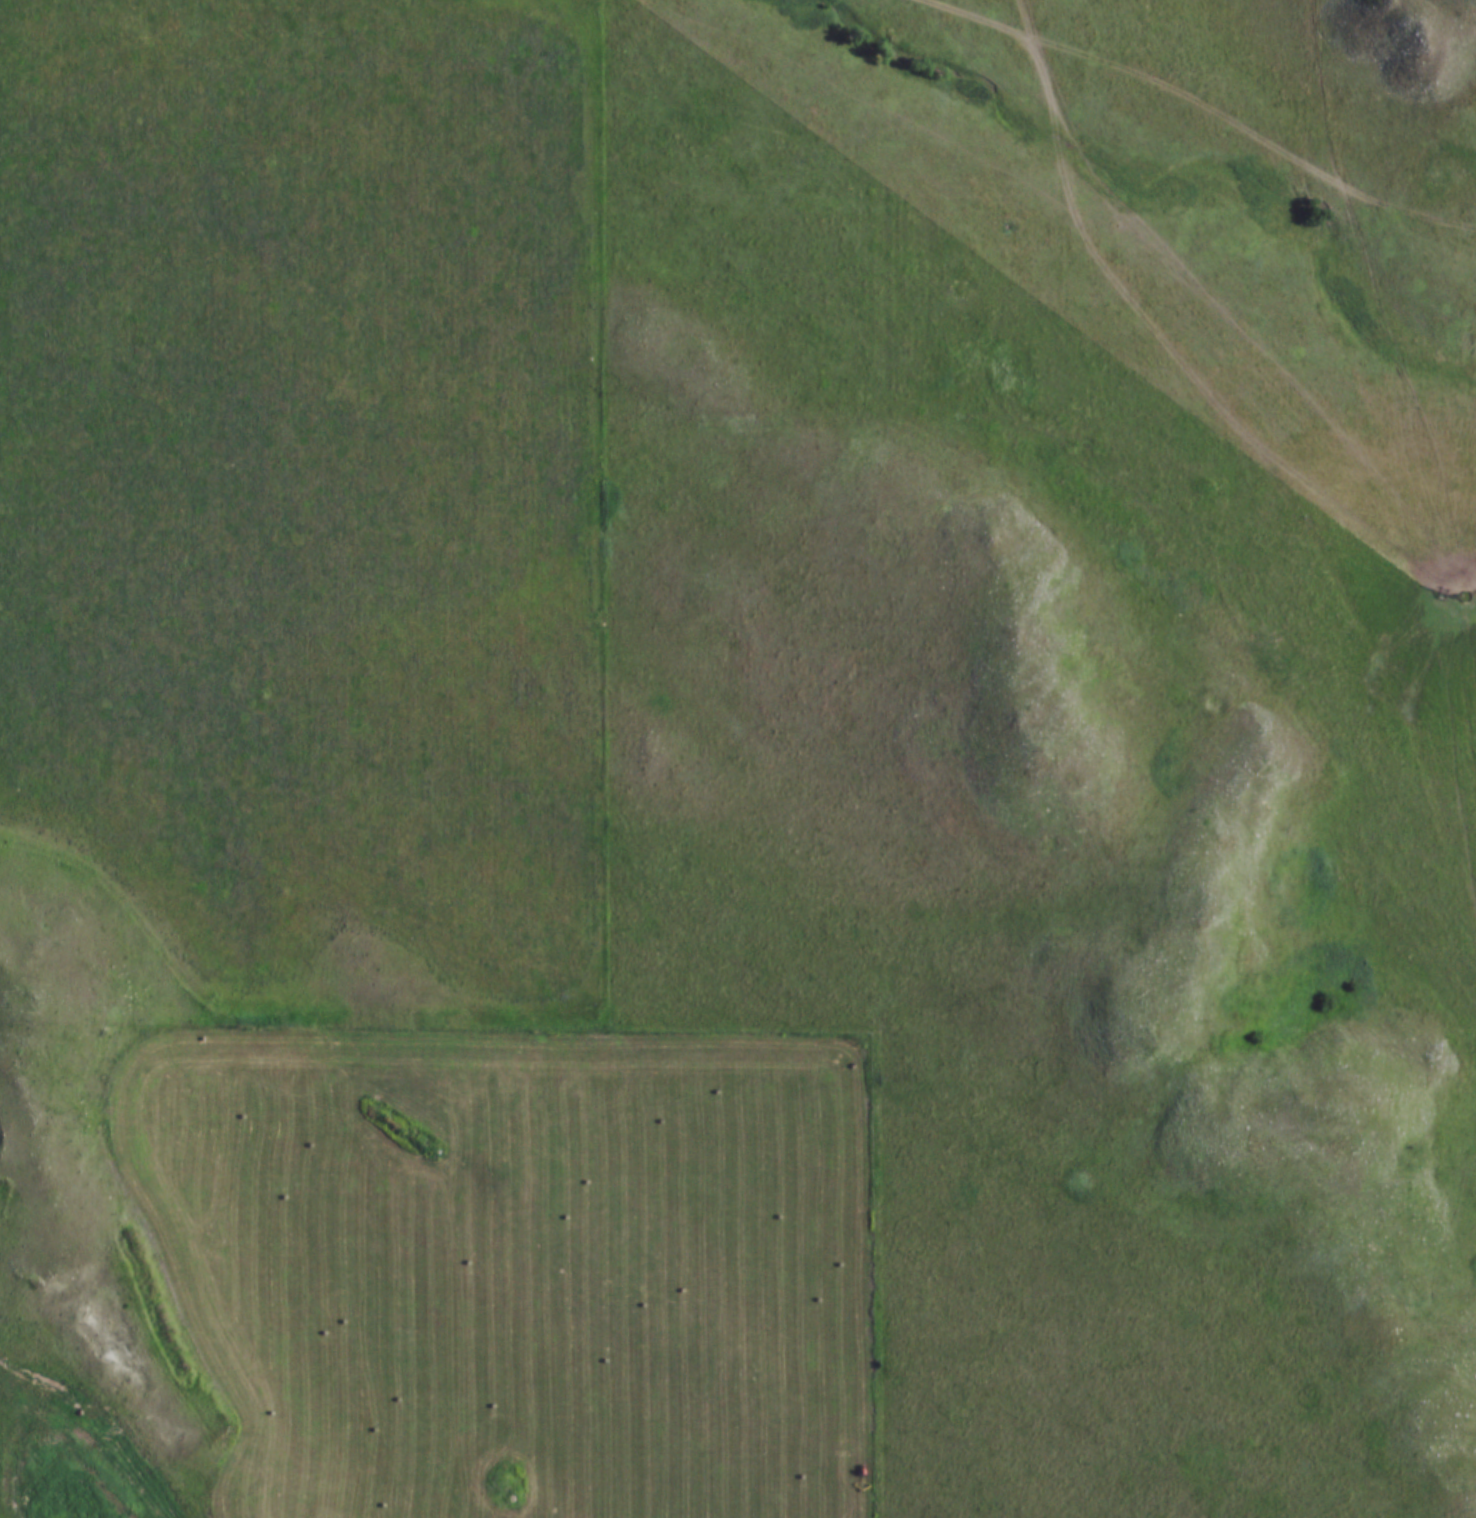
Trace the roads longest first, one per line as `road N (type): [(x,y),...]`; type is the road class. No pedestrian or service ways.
road 1 (track): [(933,0),(1149,75),(1326,177),(1400,207),(1475,224)]
road 2 (track): [(1475,308),(1465,320),(1450,420),(1454,531),(1475,639)]

